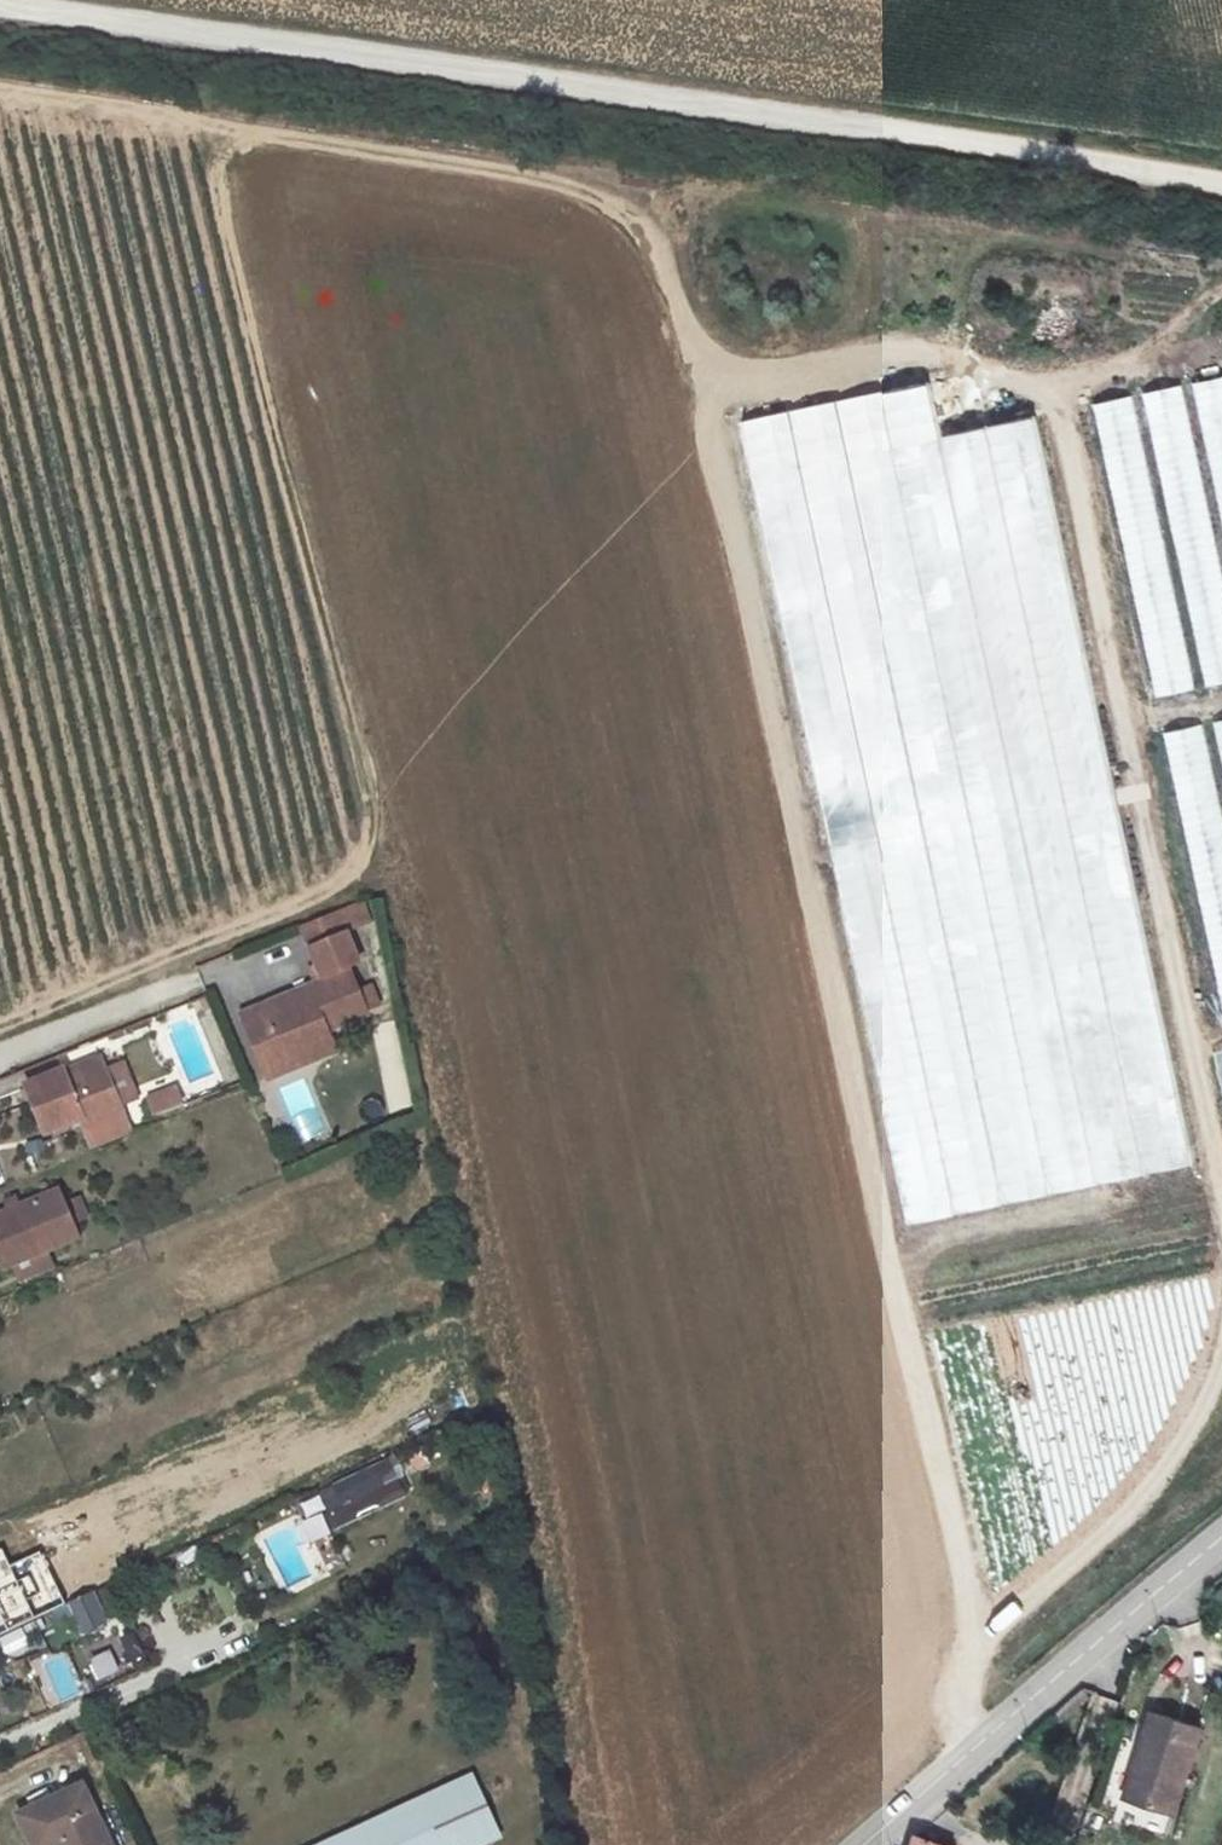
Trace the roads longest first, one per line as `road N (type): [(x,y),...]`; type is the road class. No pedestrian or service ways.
road 1 (track): [(0,1029),(329,895),(358,868),(371,840),(369,800),(222,187),(237,151),(278,132),(610,184),(646,213),(705,386),(979,1633),(956,1717),(979,1752)]
road 2 (track): [(0,0),(1221,183)]
road 3 (track): [(1221,1182),(1056,391),(997,392),(928,345),(705,386)]
road 4 (unclassified): [(1221,1543),(870,1844)]
road 5 (track): [(979,1633),(1136,1503),(1186,1425),(1221,1348)]
road 6 (residential): [(183,984),(0,1058)]

